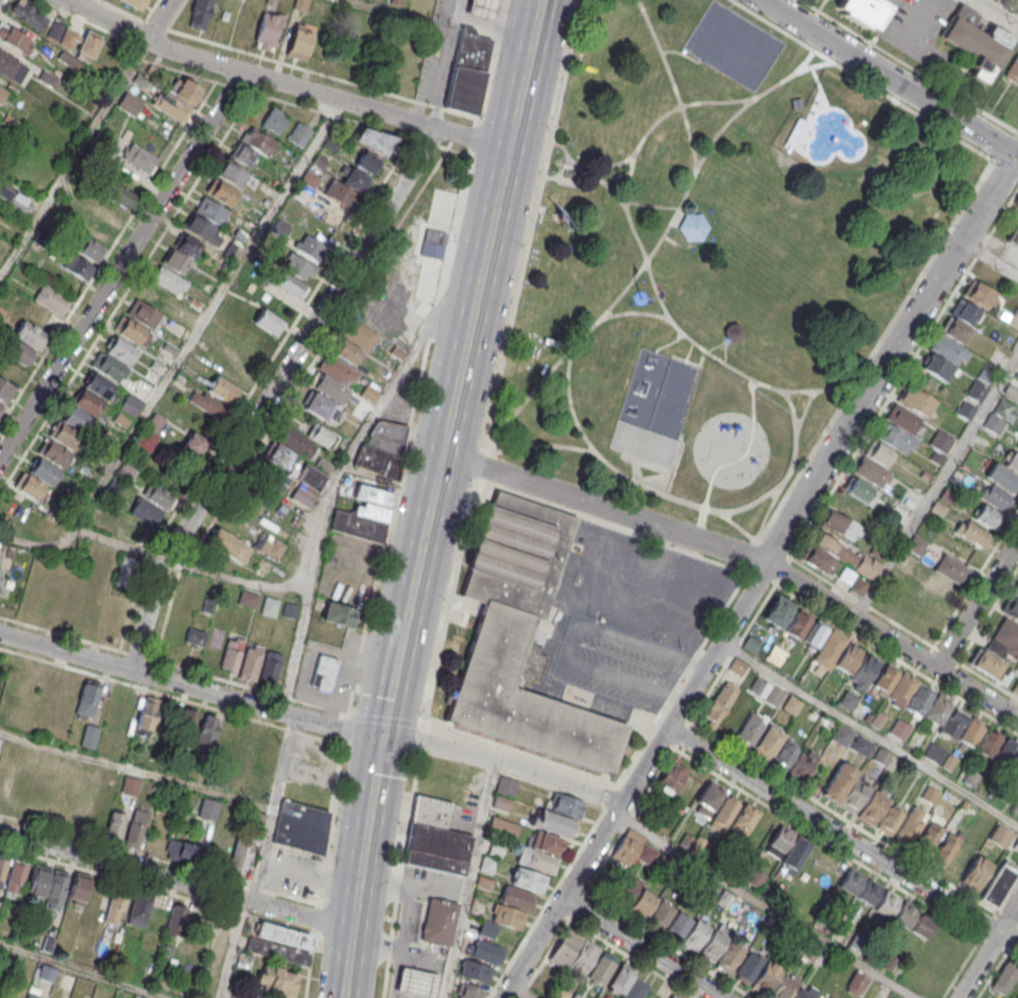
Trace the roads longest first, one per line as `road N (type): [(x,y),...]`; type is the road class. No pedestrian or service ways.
road 1 (secondary): [(541,0),(383,736),(344,997)]
road 2 (residential): [(1017,155),(505,997)]
road 3 (residential): [(442,454),(766,563),(1017,719)]
road 4 (residential): [(432,127),(429,144),(164,561),(131,671)]
road 5 (residential): [(508,149),(174,52),(65,0)]
road 6 (residential): [(243,72),(0,456)]
road 7 (residential): [(1017,942),(668,729)]
road 8 (residential): [(0,634),(383,736)]
road 9 (residential): [(353,929),(0,832)]
road 10 (residential): [(767,0),(1017,157)]
road 11 (residential): [(383,736),(484,753),(622,800)]
road 12 (residential): [(562,900),(722,997)]
road 13 (residential): [(1017,538),(937,668)]

